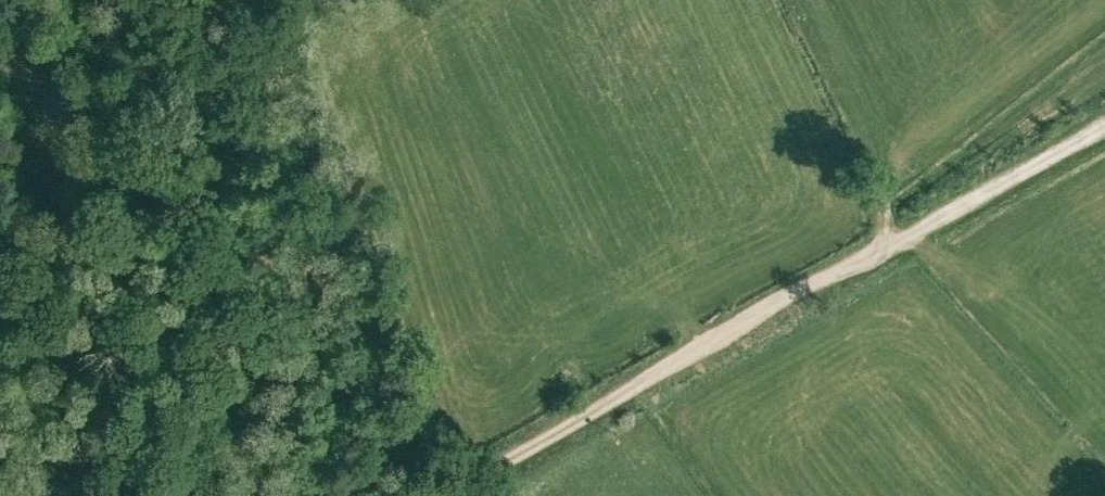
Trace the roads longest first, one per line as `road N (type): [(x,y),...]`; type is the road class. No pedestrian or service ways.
road 1 (track): [(437,495),(1104,121)]

